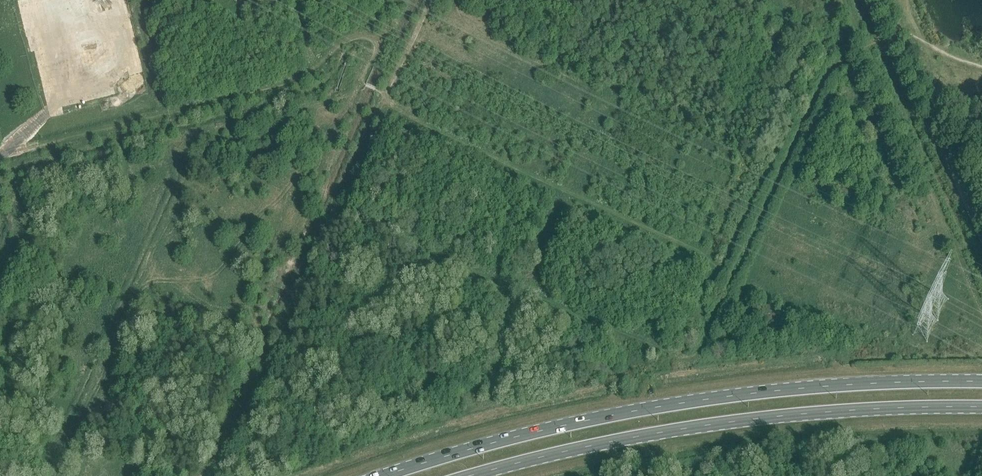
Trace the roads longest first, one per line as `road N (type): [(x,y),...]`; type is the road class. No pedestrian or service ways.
road 1 (primary): [(981,383),(700,401),(478,446),(384,475)]
road 2 (primary): [(472,475),(757,418),(981,408)]

